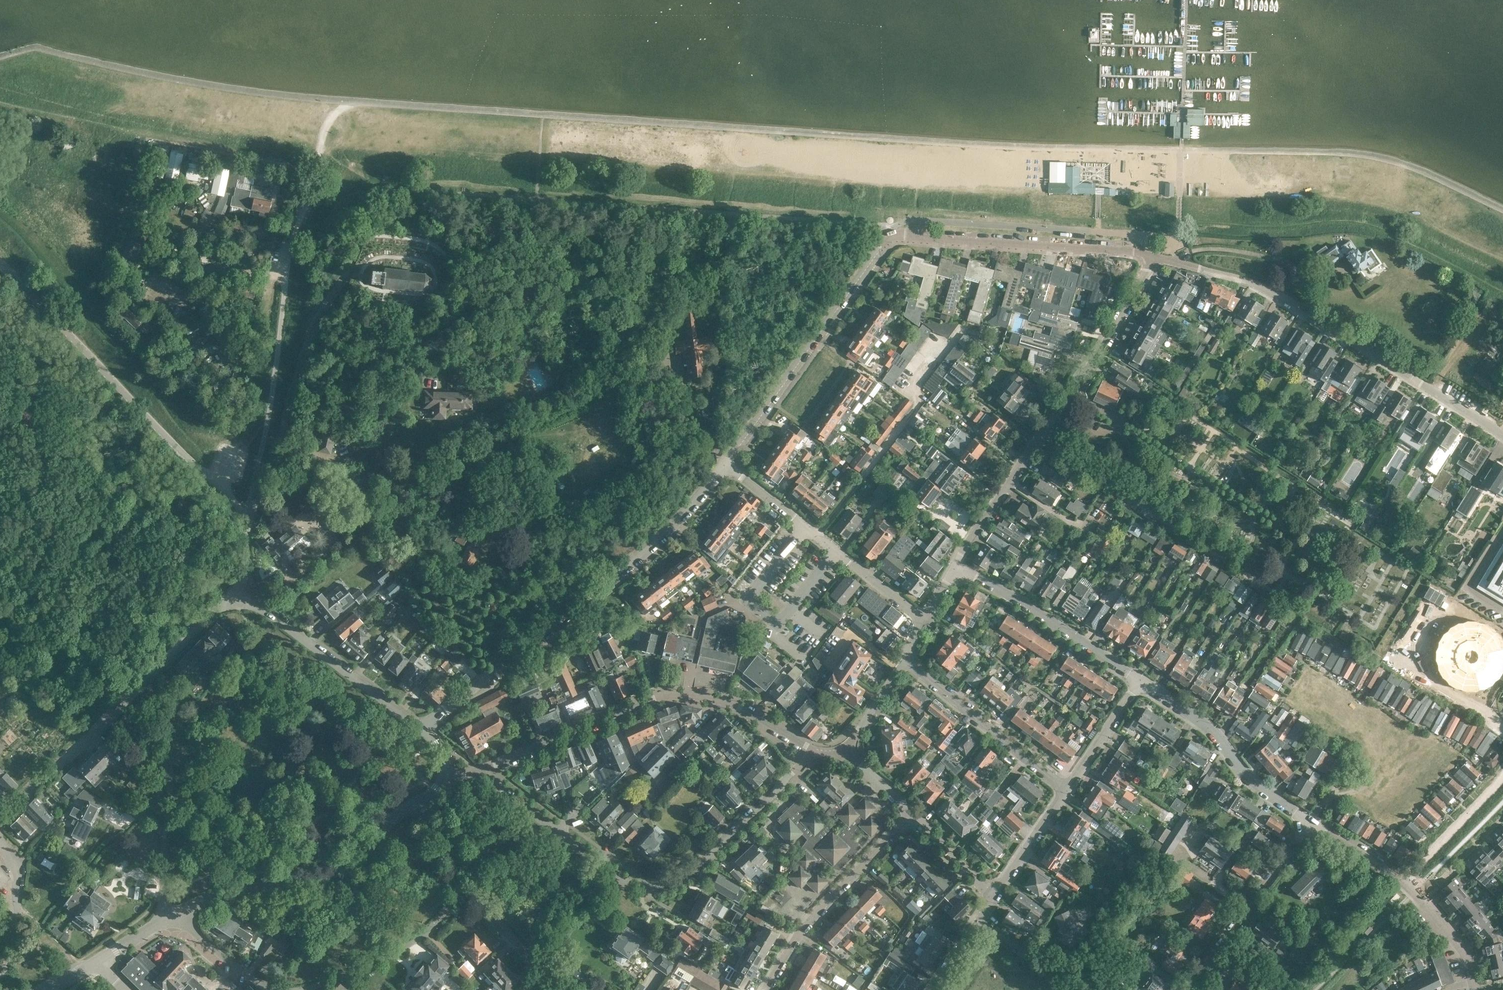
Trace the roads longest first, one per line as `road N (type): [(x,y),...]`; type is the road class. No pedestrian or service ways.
road 1 (residential): [(1151,256),(888,236),(724,462)]
road 2 (residential): [(423,727),(651,545),(724,462)]
road 3 (residential): [(1502,436),(1259,287),(1151,256)]
road 4 (residential): [(958,565),(1104,344),(1151,256)]
road 5 (unclassified): [(249,530),(217,482),(0,269)]
road 6 (residential): [(481,771),(679,696),(727,703),(814,752)]
road 7 (unclassified): [(249,530),(287,249)]
road 8 (unclassified): [(417,802),(338,871),(243,887),(171,916)]
road 9 (residential): [(924,621),(724,462)]
road 10 (residential): [(1477,989),(1459,944),(1414,892),(1310,822)]
road 11 (residential): [(256,983),(300,989),(347,974),(402,948),(464,891)]
road 12 (residential): [(628,882),(651,885),(689,872),(814,752)]
road 13 (unclassified): [(423,727),(264,610),(235,599)]
road 14 (residential): [(766,989),(788,950),(911,816)]
road 15 (residential): [(1310,822),(1247,776),(1209,727),(1139,683)]
road 16 (residential): [(1139,683),(958,565)]
road 17 (unclassified): [(0,822),(150,678)]
road 18 (unclassified): [(1188,989),(1310,822)]
road 19 (residential): [(1063,793),(907,661)]
road 20 (residential): [(628,882),(481,771)]
road 21 (track): [(287,249),(326,128),(349,102)]
road 22 (unclassified): [(0,976),(15,959),(17,886),(0,847)]
road 23 (residential): [(556,989),(464,891)]
road 24 (residential): [(1063,793),(1139,683)]
road 25 (residential): [(994,900),(1063,793)]

